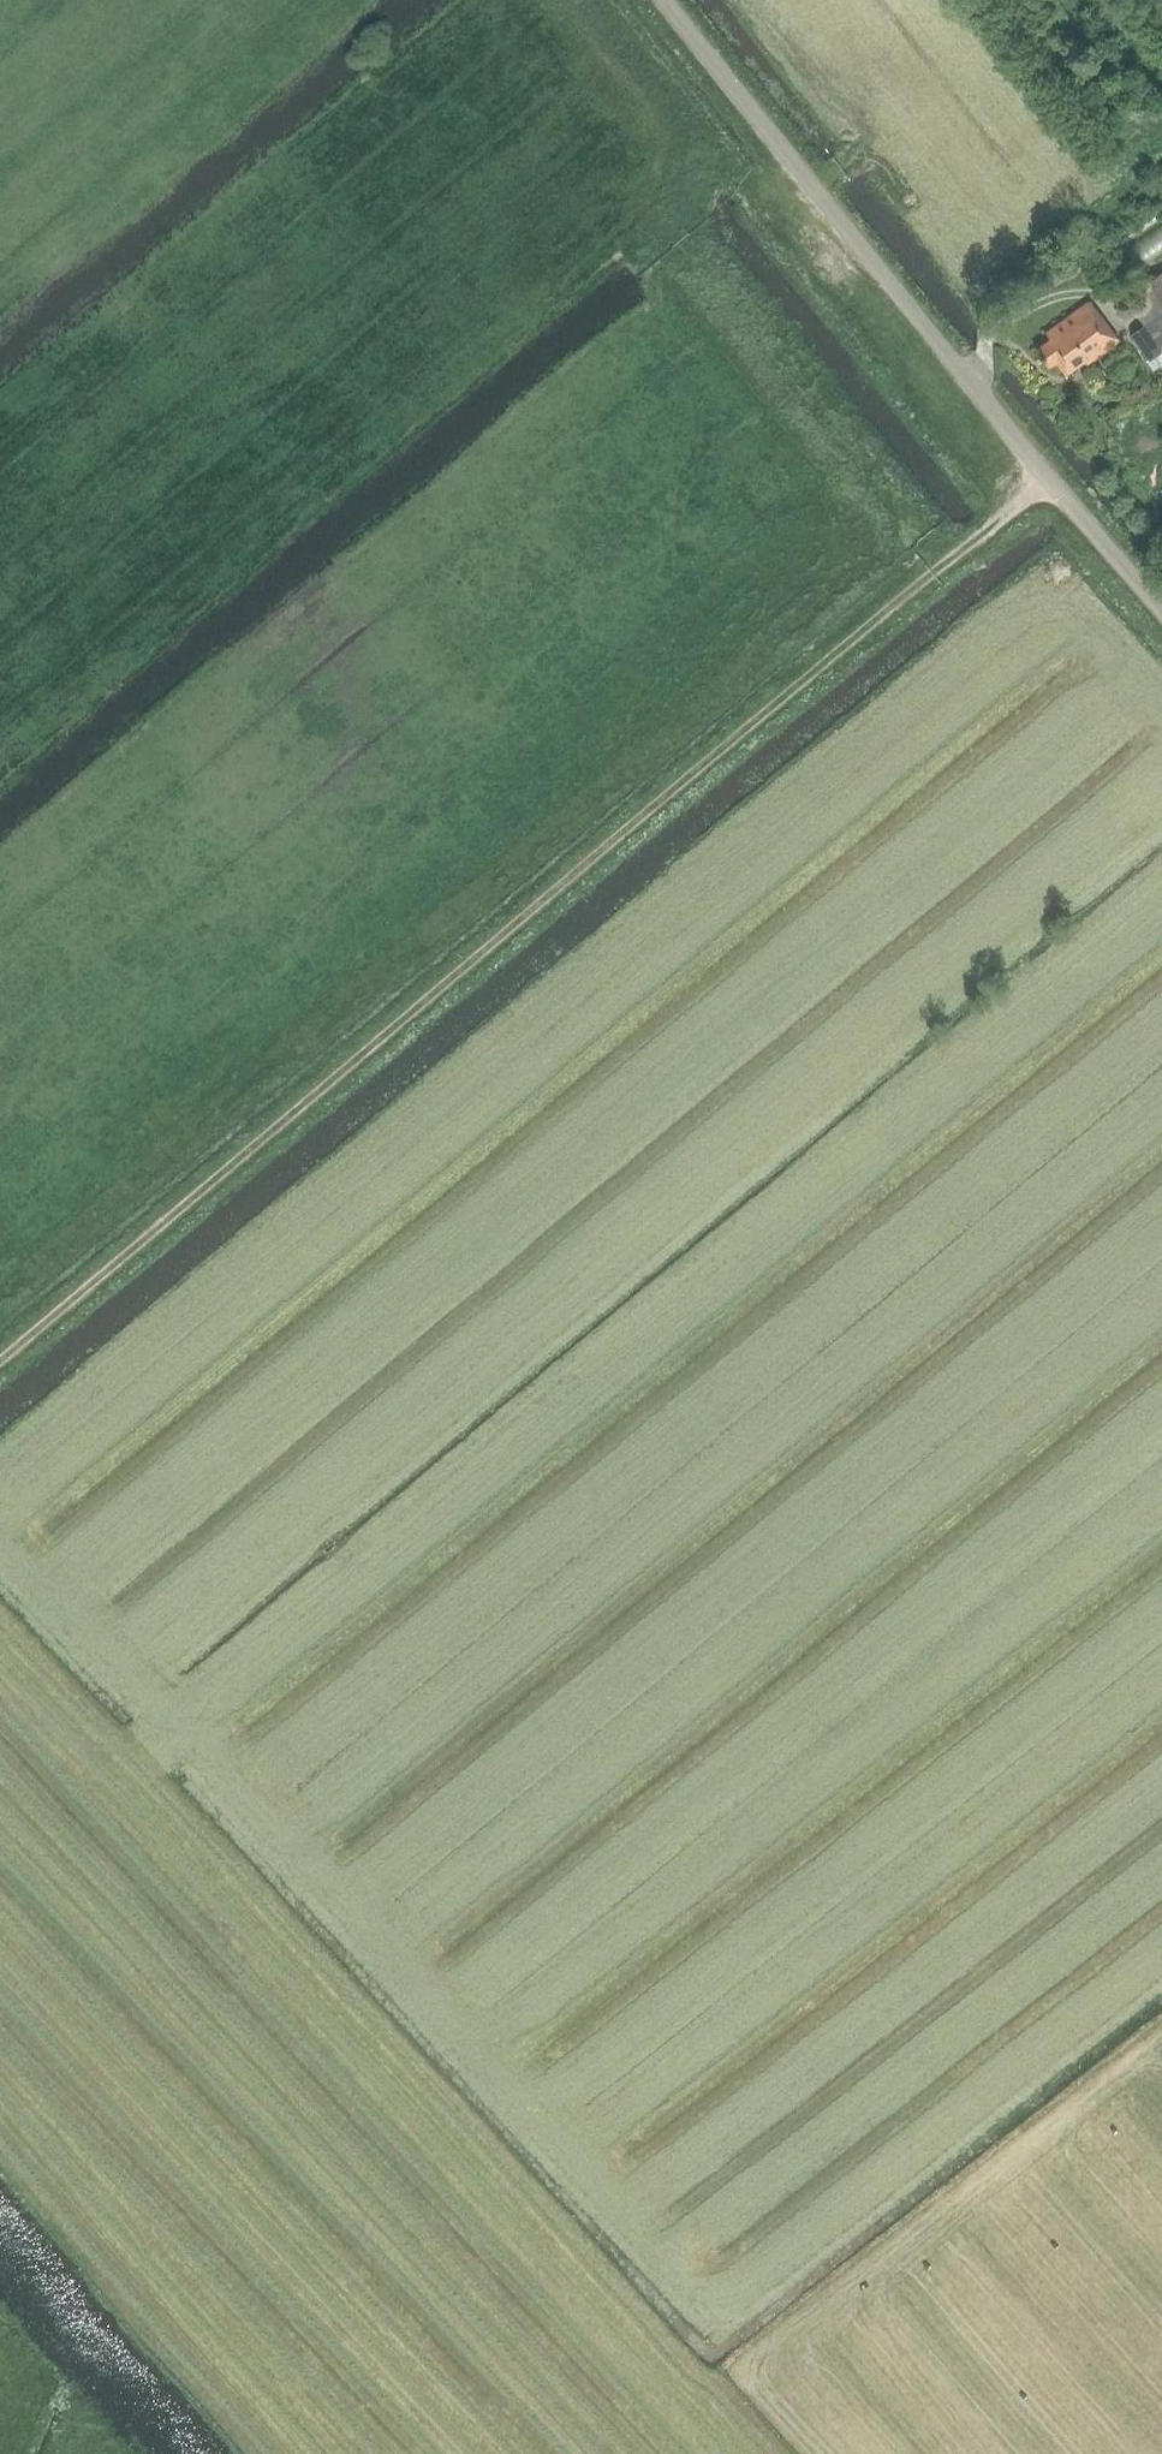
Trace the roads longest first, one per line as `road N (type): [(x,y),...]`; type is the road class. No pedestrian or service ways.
road 1 (track): [(1050,477),(0,1359)]
road 2 (unclassified): [(1161,607),(1050,477),(678,0)]

